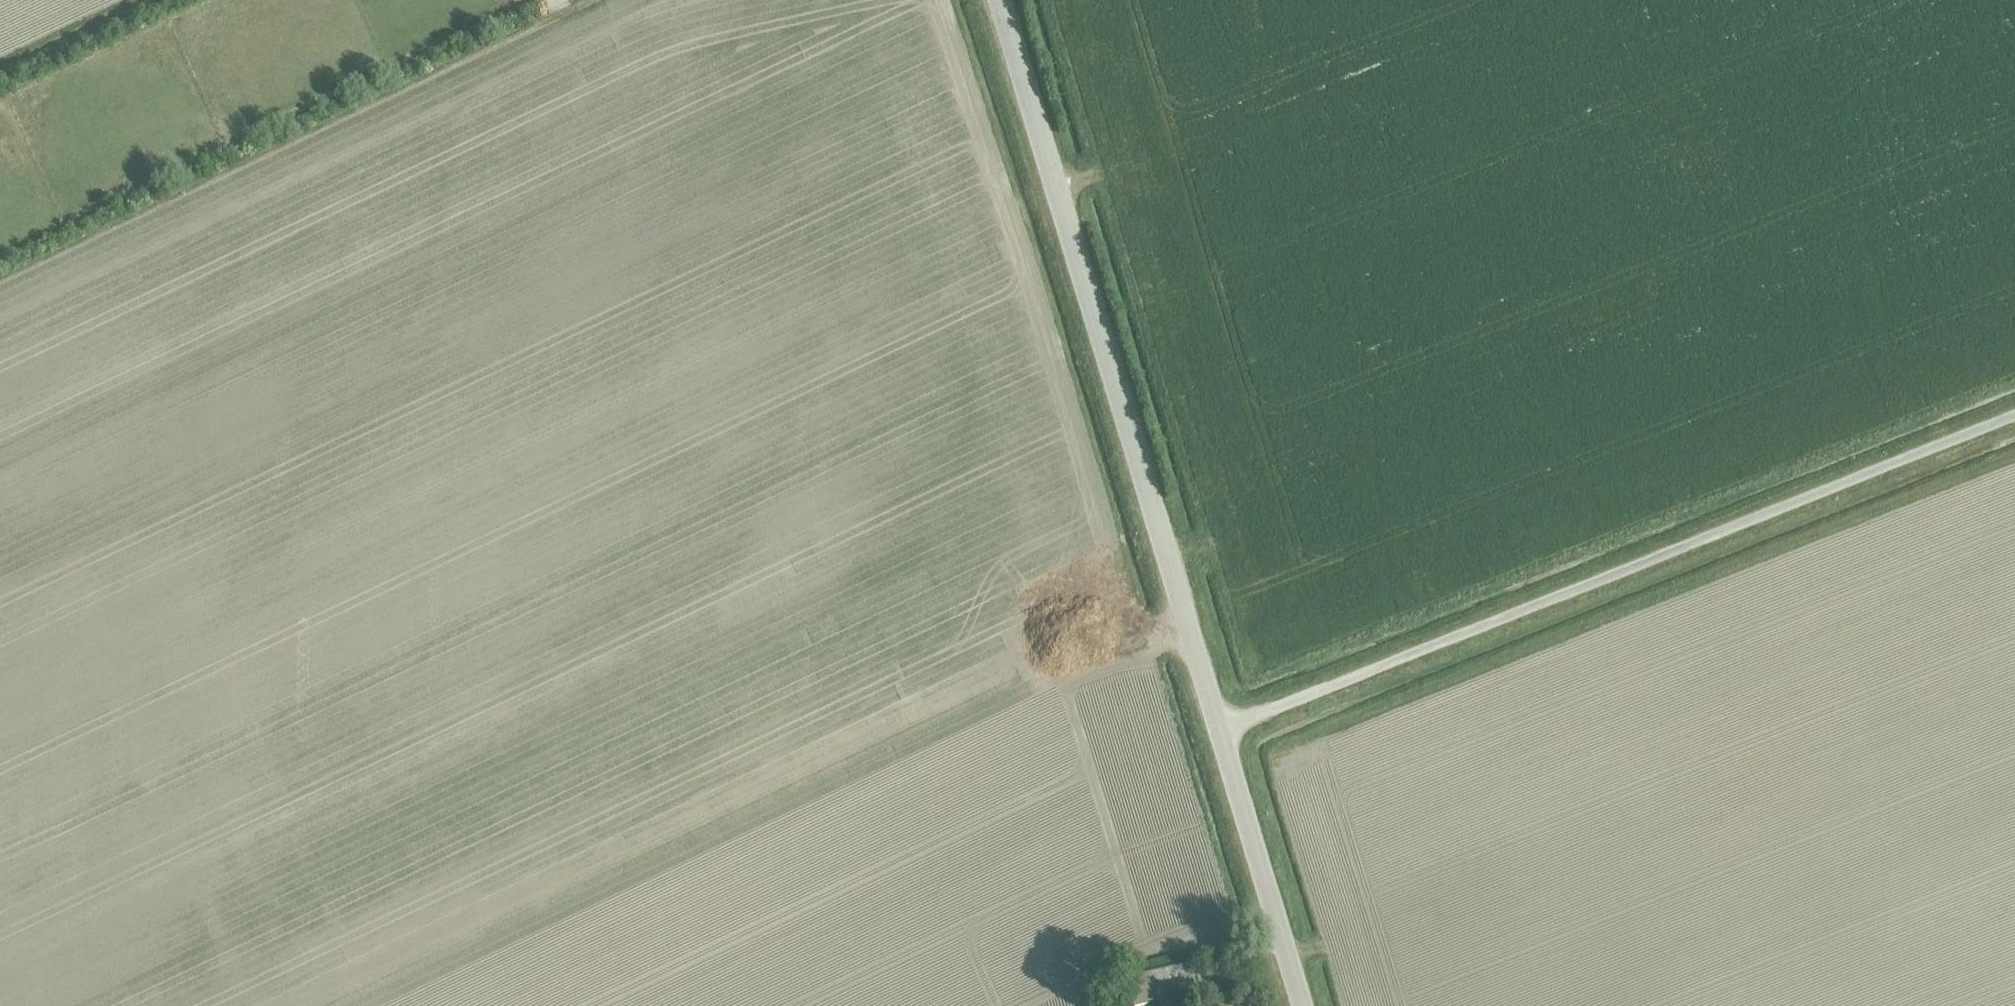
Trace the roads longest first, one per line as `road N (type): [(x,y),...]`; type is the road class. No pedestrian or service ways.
road 1 (unclassified): [(1219,727),(2014,415)]
road 2 (unclassified): [(1219,727),(1003,0)]
road 3 (unclassified): [(1301,1005),(1219,727)]

